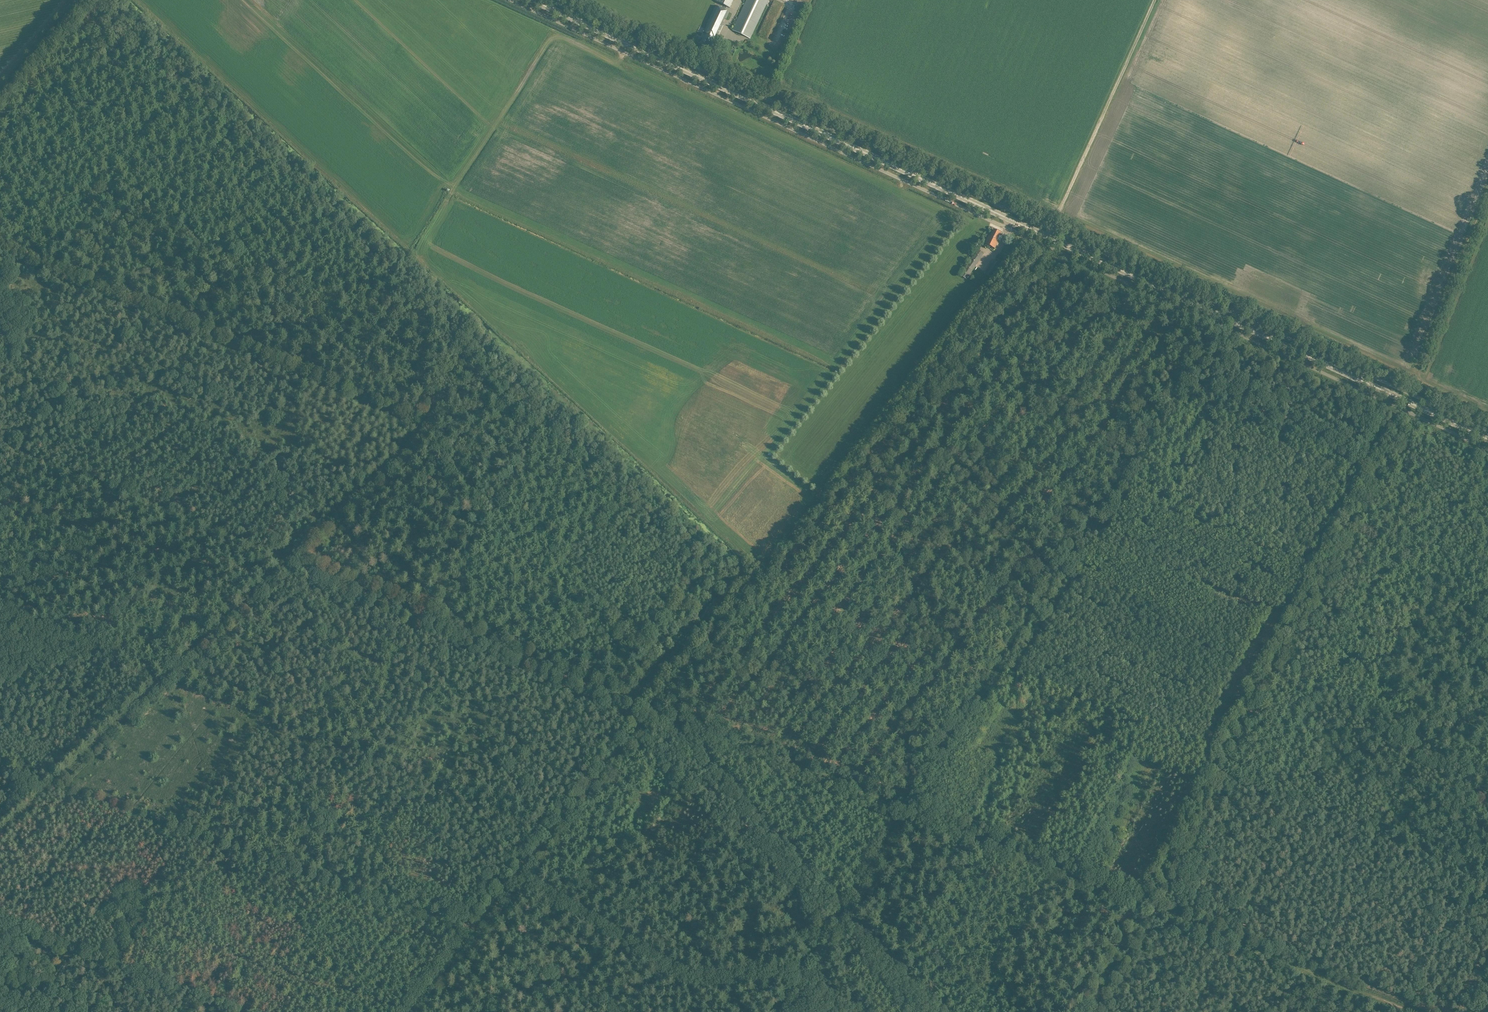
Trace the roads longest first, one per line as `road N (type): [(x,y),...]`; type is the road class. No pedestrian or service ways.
road 1 (unclassified): [(510,0),(1487,450)]
road 2 (primary): [(1487,439),(533,0)]
road 3 (unclassified): [(1487,430),(552,0)]
road 4 (track): [(653,706),(1143,902),(1280,653)]
road 5 (track): [(653,706),(0,443)]
road 6 (track): [(839,919),(901,807),(1037,599)]
road 7 (track): [(1280,653),(1419,750),(1487,588)]
road 8 (track): [(1303,966),(1143,902),(1085,1011)]
road 9 (track): [(1280,653),(1408,412)]
road 10 (track): [(1155,0),(1043,245)]
road 11 (track): [(514,874),(647,714)]
road 12 (track): [(1219,766),(1380,834)]
road 13 (track): [(1380,834),(1303,966)]
road 14 (track): [(1487,588),(1347,527)]
road 15 (track): [(0,97),(84,0)]
road 16 (track): [(1303,966),(1415,1011)]

